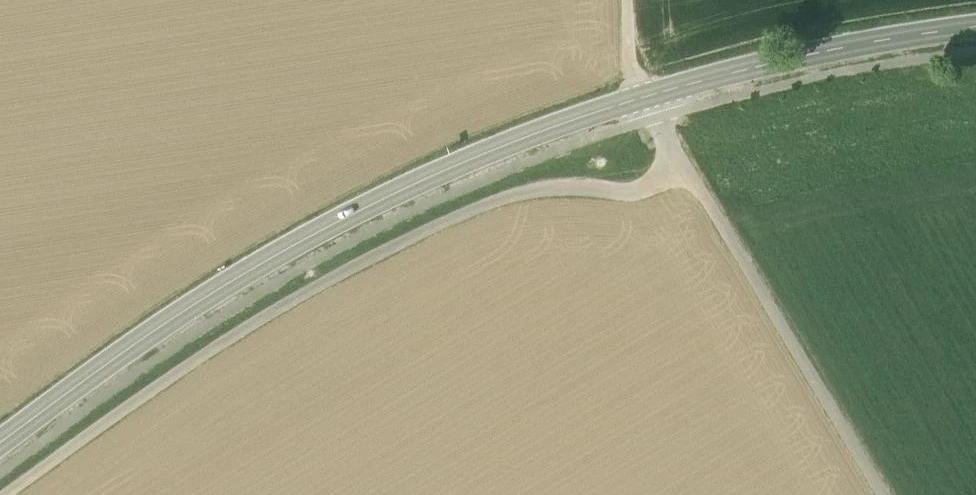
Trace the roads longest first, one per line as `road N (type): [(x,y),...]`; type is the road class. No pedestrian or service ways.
road 1 (tertiary): [(0,440),(125,348),(283,255),(474,158),(646,96),(777,61),(975,26)]
road 2 (track): [(687,171),(637,192),(548,183),(370,258),(231,338),(1,494)]
road 3 (track): [(881,494),(646,96),(630,56),(628,0)]

